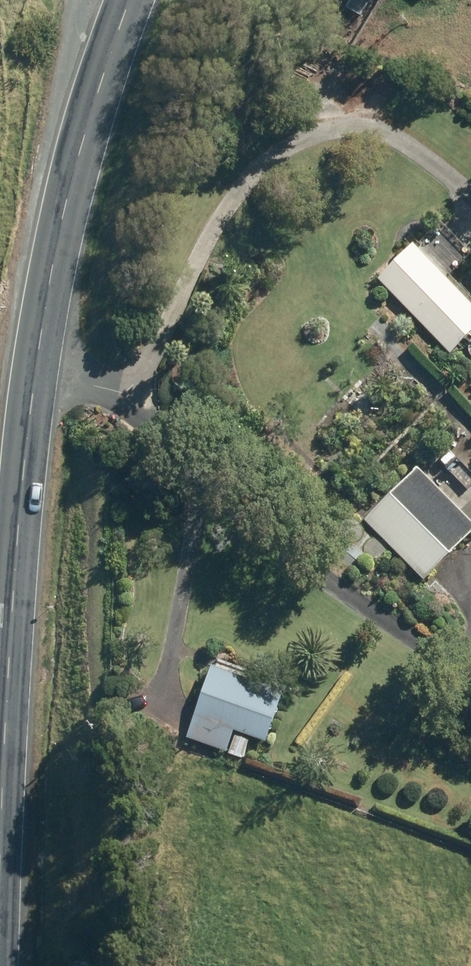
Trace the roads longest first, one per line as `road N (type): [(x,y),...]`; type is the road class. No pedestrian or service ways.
road 1 (secondary): [(0,935),(11,631),(31,401),(69,196),(134,0)]
road 2 (track): [(31,401),(122,388),(247,174),(326,140),(377,137),(470,199)]
road 3 (track): [(176,461),(445,660),(470,653)]
road 4 (track): [(122,388),(179,467),(191,559),(162,696)]

